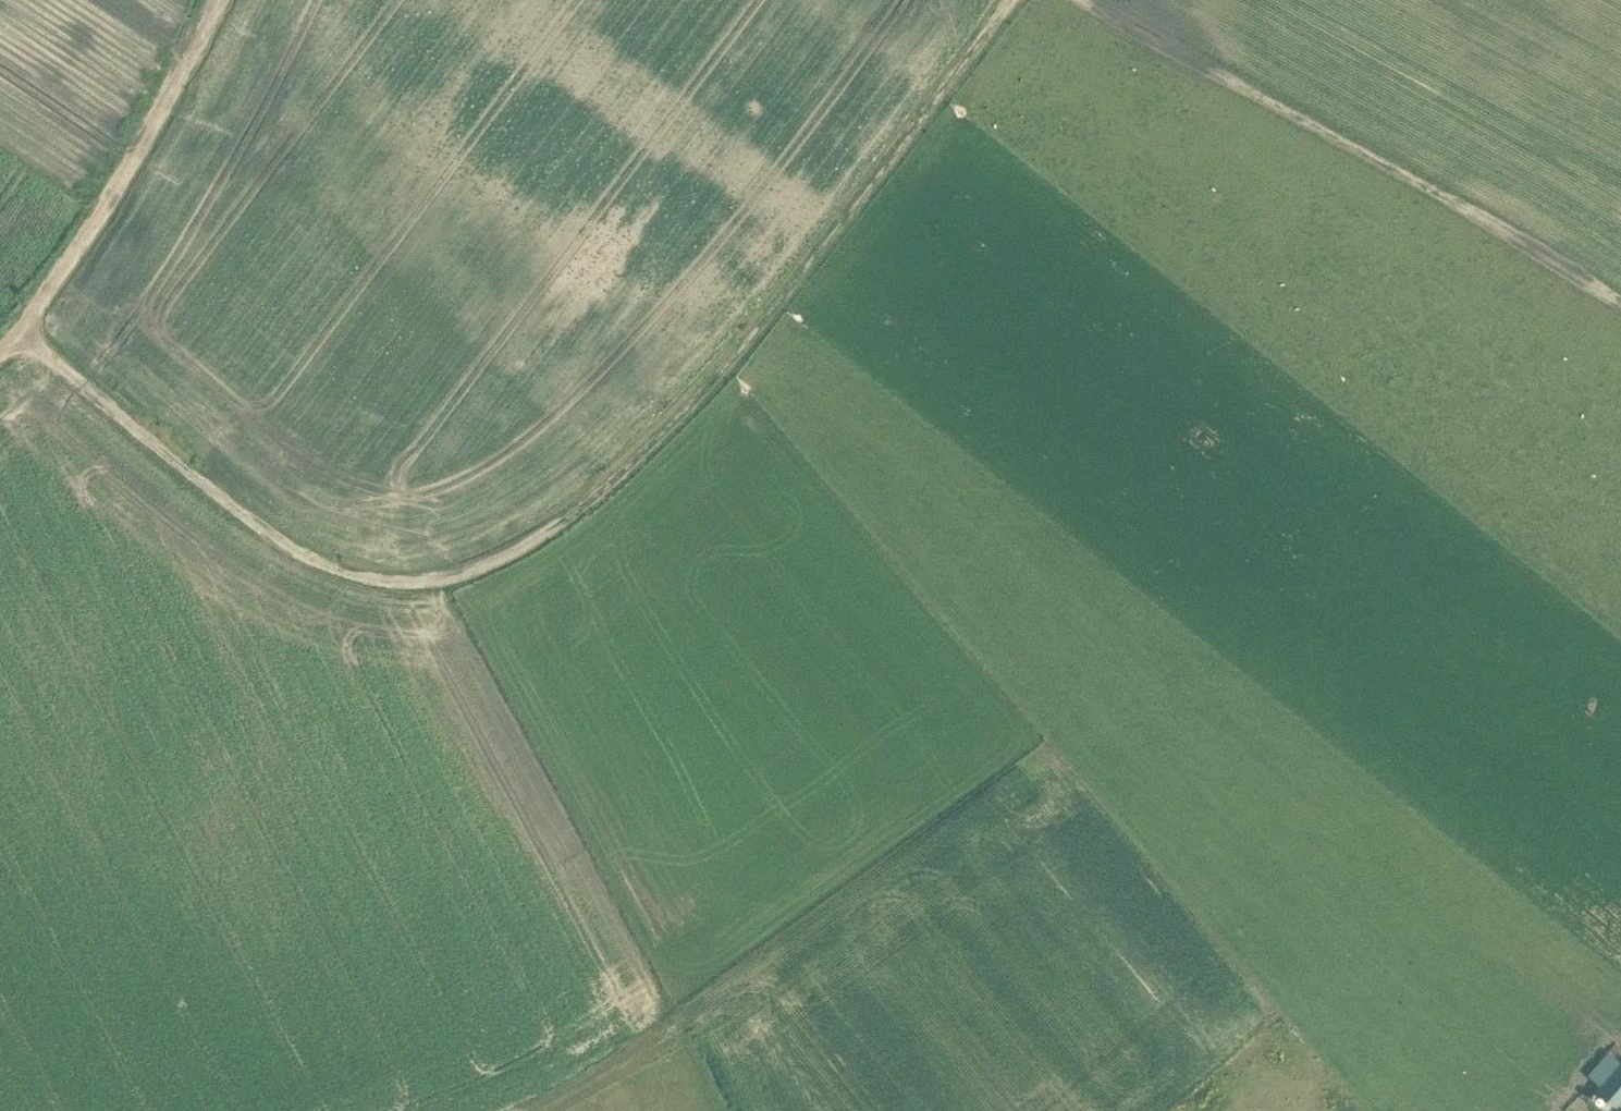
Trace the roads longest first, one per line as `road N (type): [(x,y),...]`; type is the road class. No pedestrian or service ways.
road 1 (track): [(19,327),(184,484),(301,573),(357,592),(414,597),(468,584),(555,531),(630,471),(766,324),(1012,0)]
road 2 (track): [(1620,320),(1077,0)]
road 3 (track): [(19,327),(160,120),(221,0)]

